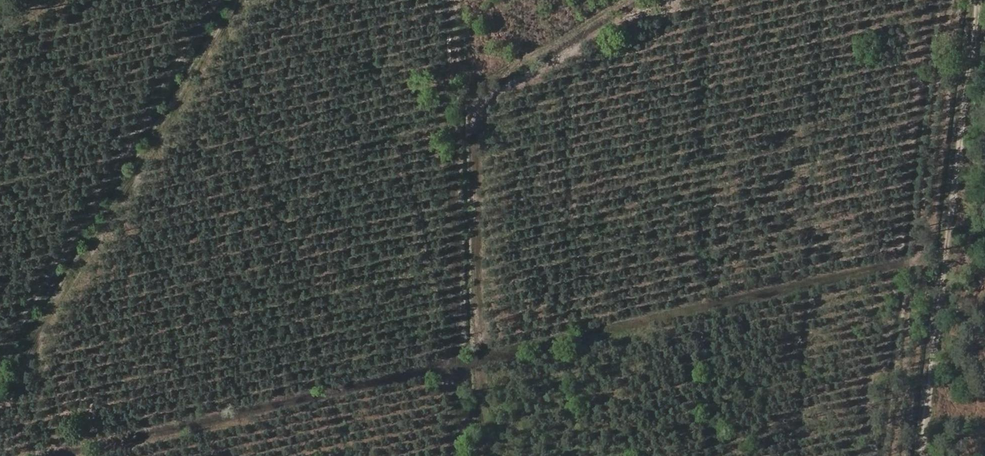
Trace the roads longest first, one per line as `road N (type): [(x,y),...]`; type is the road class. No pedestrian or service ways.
road 1 (track): [(668,0),(573,57),(531,69),(476,107),(464,133),(469,351),(481,455)]
road 2 (track): [(922,455),(984,1)]
road 3 (track): [(243,0),(51,304)]
road 4 (track): [(464,133),(442,0)]

